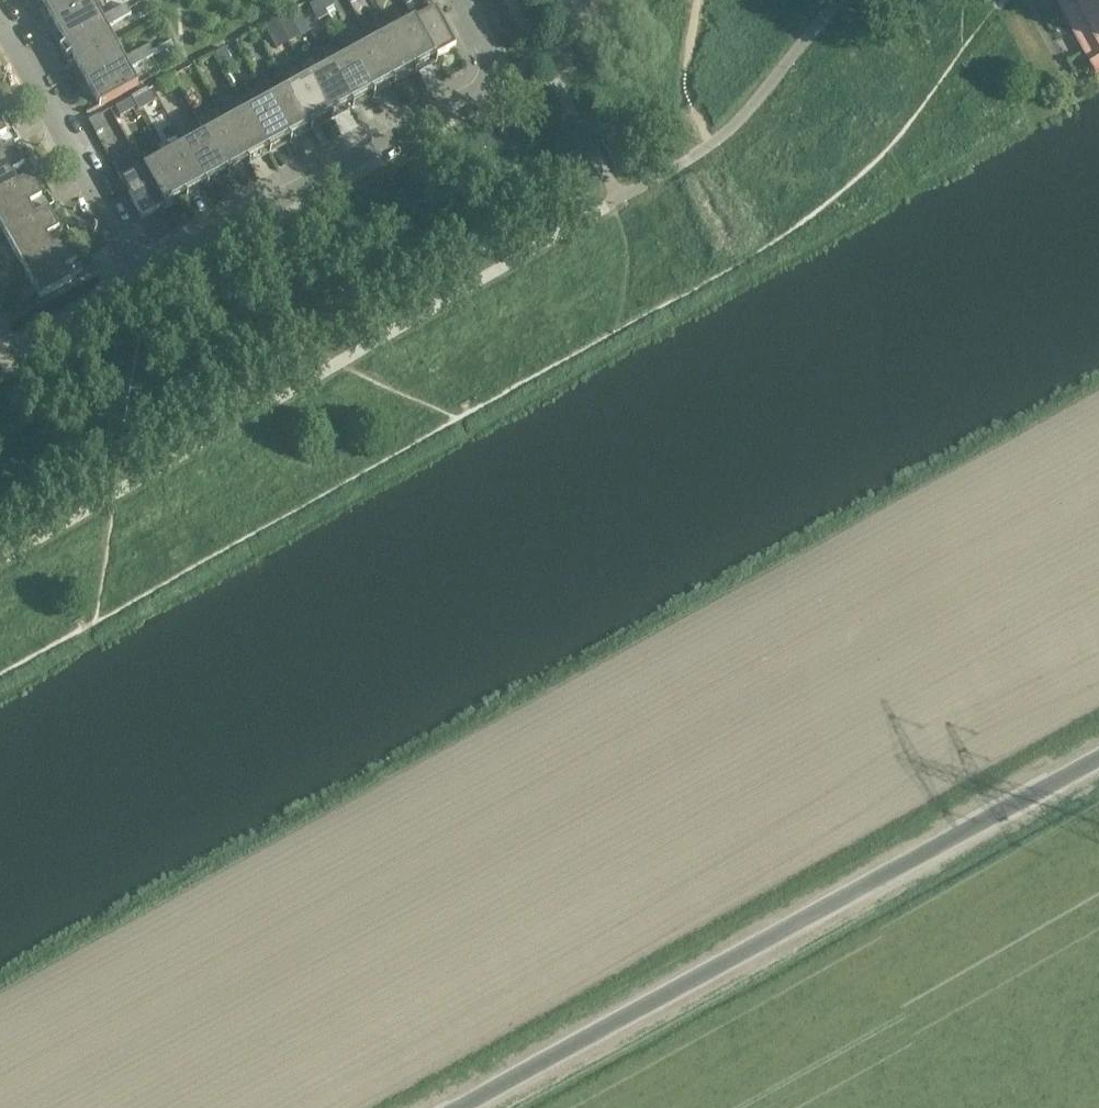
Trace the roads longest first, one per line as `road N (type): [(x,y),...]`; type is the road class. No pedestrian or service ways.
road 1 (tertiary): [(460,1107),(1098,758)]
road 2 (residential): [(147,274),(503,80),(461,0)]
road 3 (residential): [(147,274),(1,29)]
road 4 (residential): [(0,356),(147,274)]

